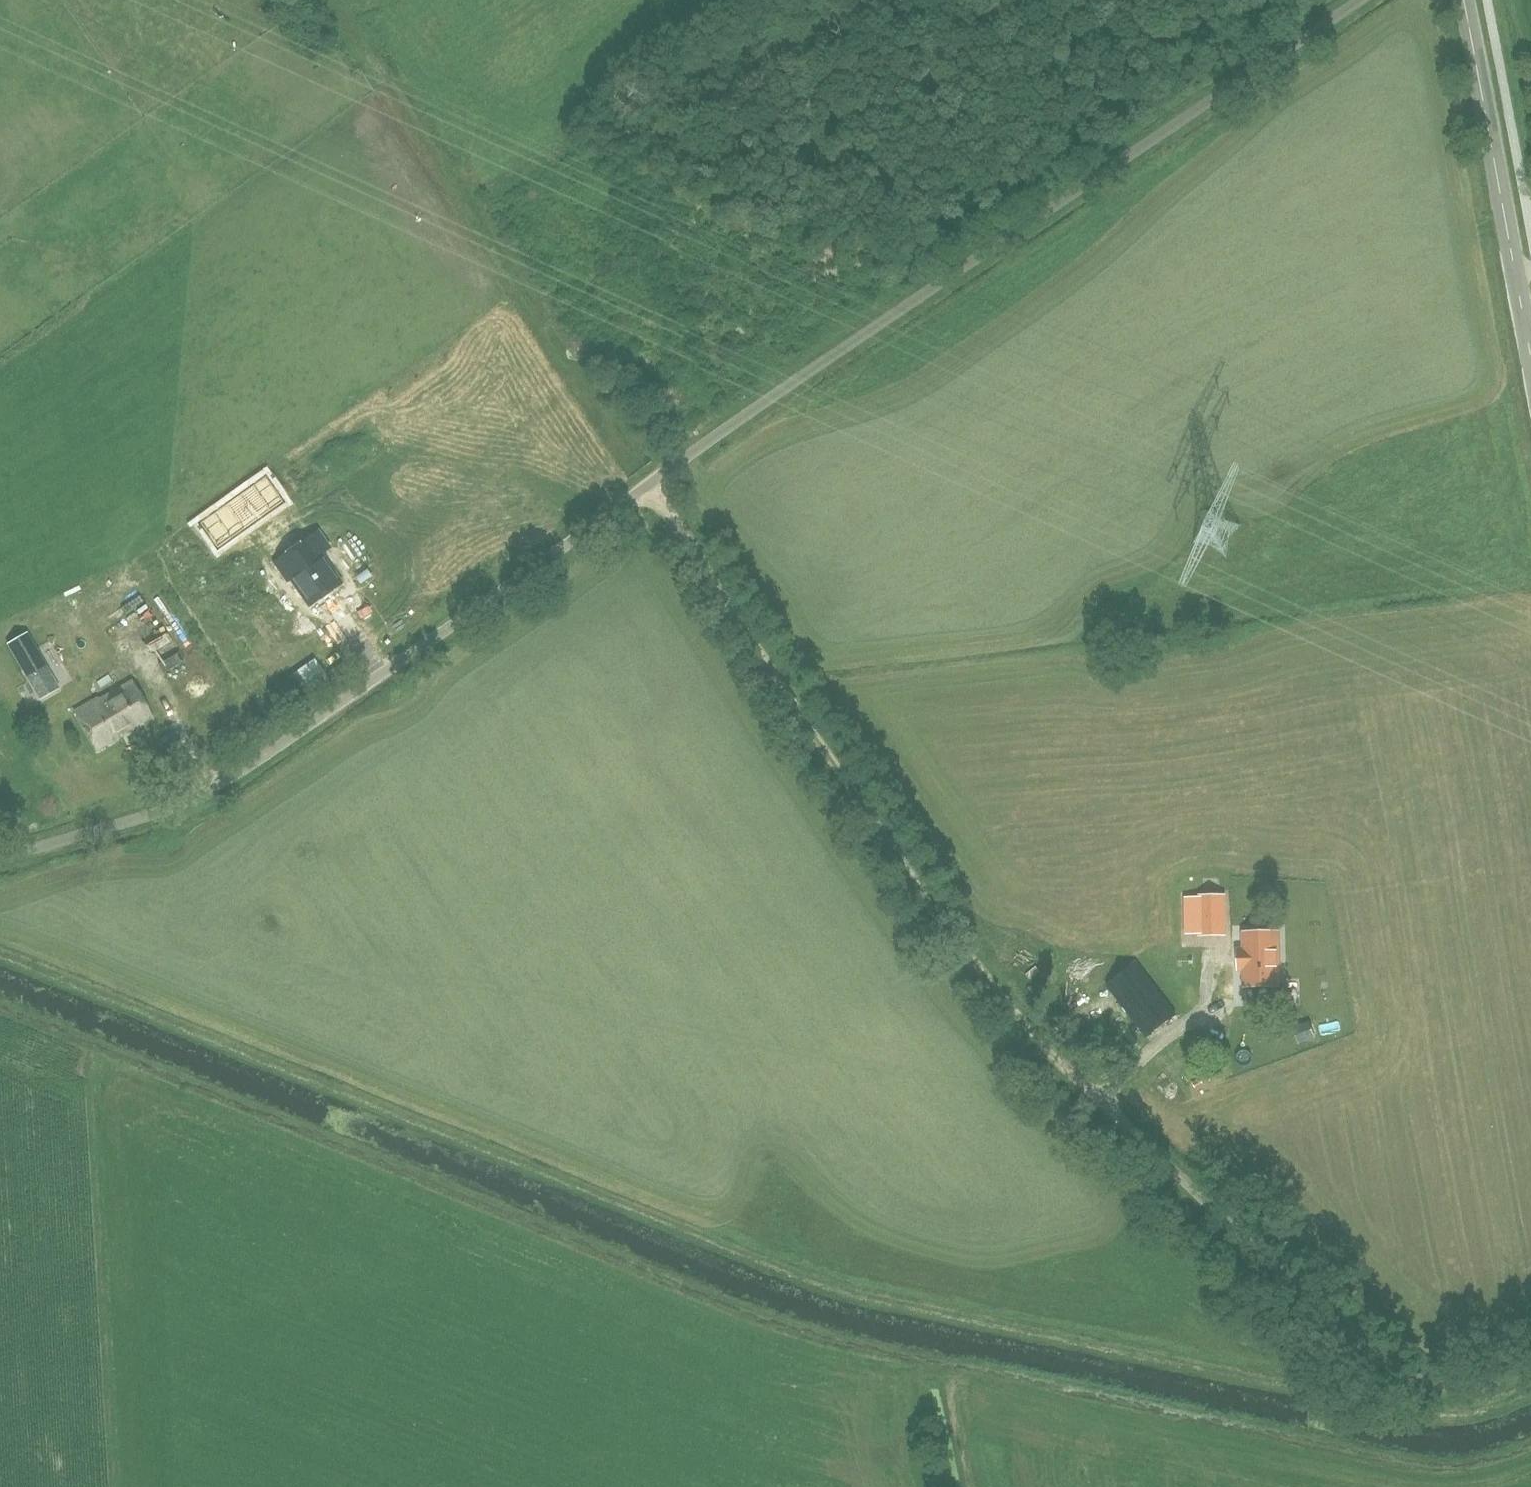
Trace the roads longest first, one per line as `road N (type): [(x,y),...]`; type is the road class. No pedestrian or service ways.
road 1 (unclassified): [(0,858),(168,809),(241,771),(806,374),(1360,0)]
road 2 (track): [(1091,1090),(1007,1004),(912,877),(329,0)]
road 3 (unclassified): [(1530,1371),(1452,1388),(1379,1359),(1091,1090)]
road 4 (tertiary): [(1464,0),(1530,361)]

